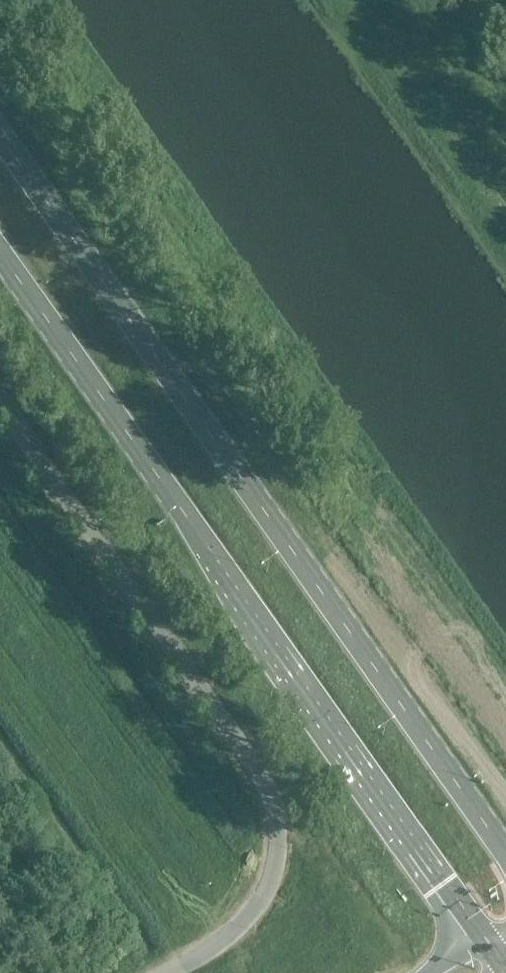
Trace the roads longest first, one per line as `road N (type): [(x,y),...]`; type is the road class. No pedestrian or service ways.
road 1 (trunk): [(505,856),(0,133)]
road 2 (trunk): [(0,261),(485,939)]
road 3 (unclassified): [(167,972),(231,933),(263,896),(278,852),(273,803),(257,768),(0,404)]

